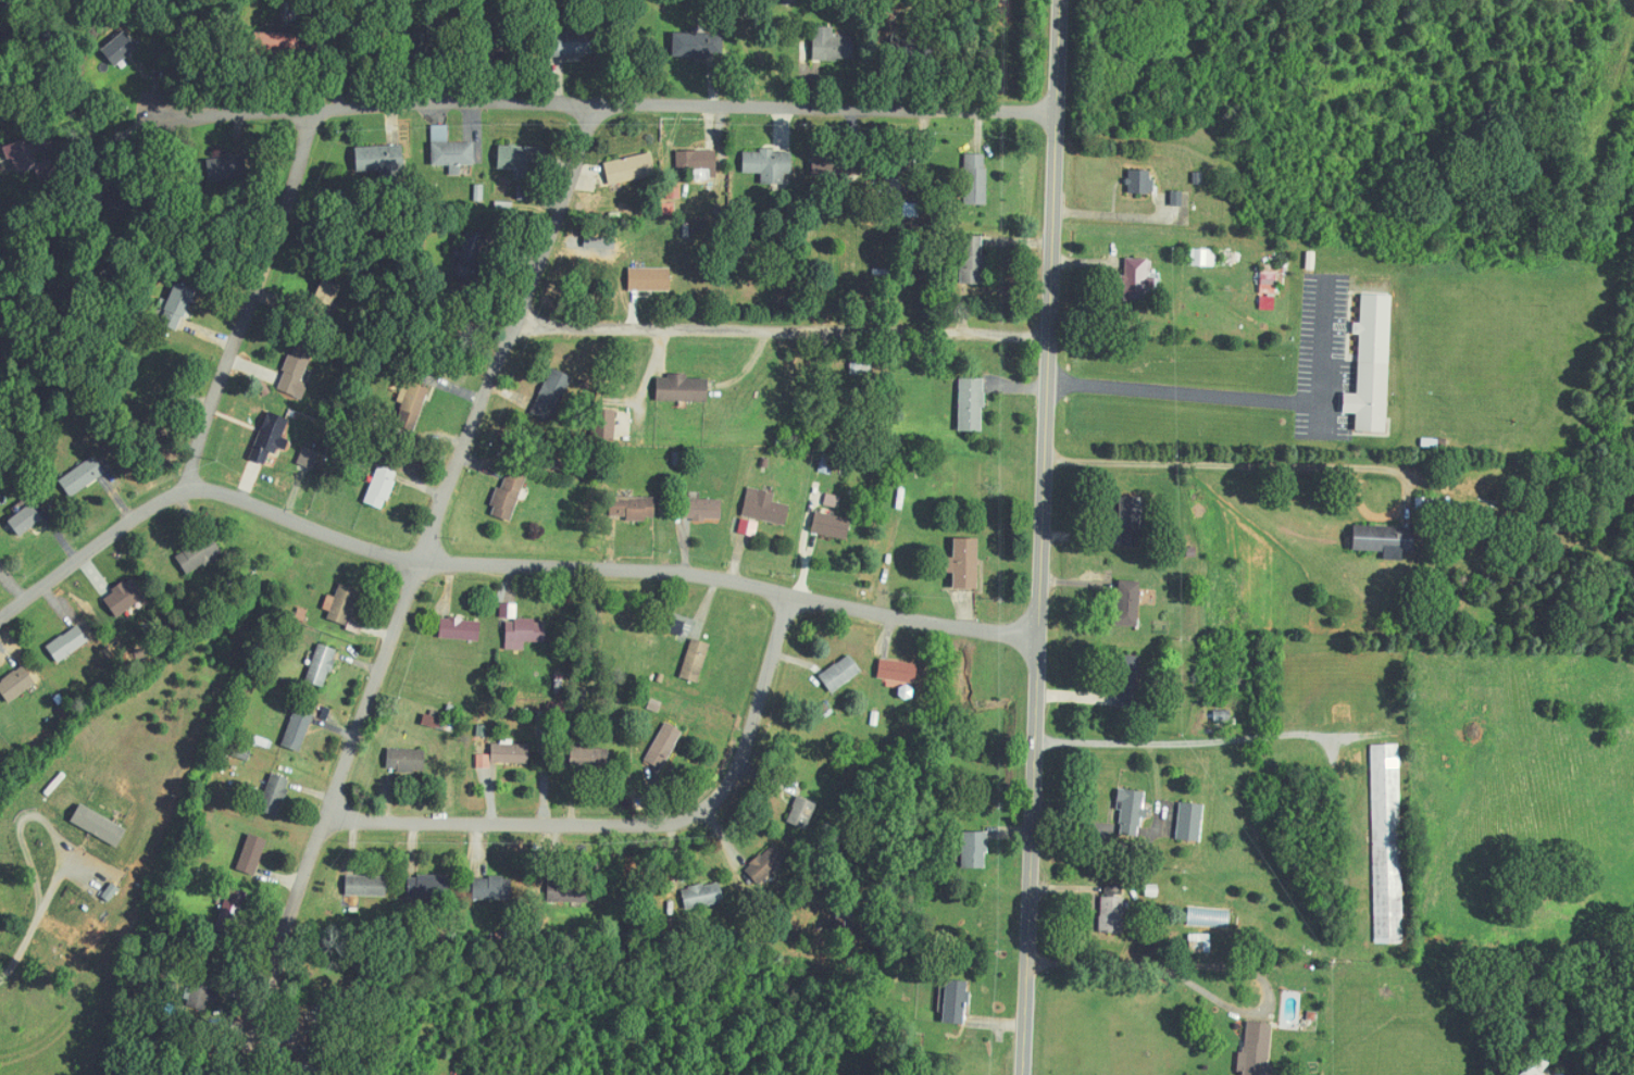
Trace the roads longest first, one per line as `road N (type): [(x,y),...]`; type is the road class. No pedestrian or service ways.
road 1 (residential): [(1021,1074),(1057,0)]
road 2 (residential): [(240,1074),(282,941),(601,100)]
road 3 (residential): [(157,110),(319,111),(492,99),(1053,112)]
road 4 (residential): [(1036,626),(907,616),(613,570),(424,566),(189,477)]
road 5 (residential): [(361,0),(189,477),(0,622)]
road 6 (residential): [(327,821),(657,823),(702,809),(751,732),(783,591)]
road 7 (residential): [(1046,335),(516,324)]

